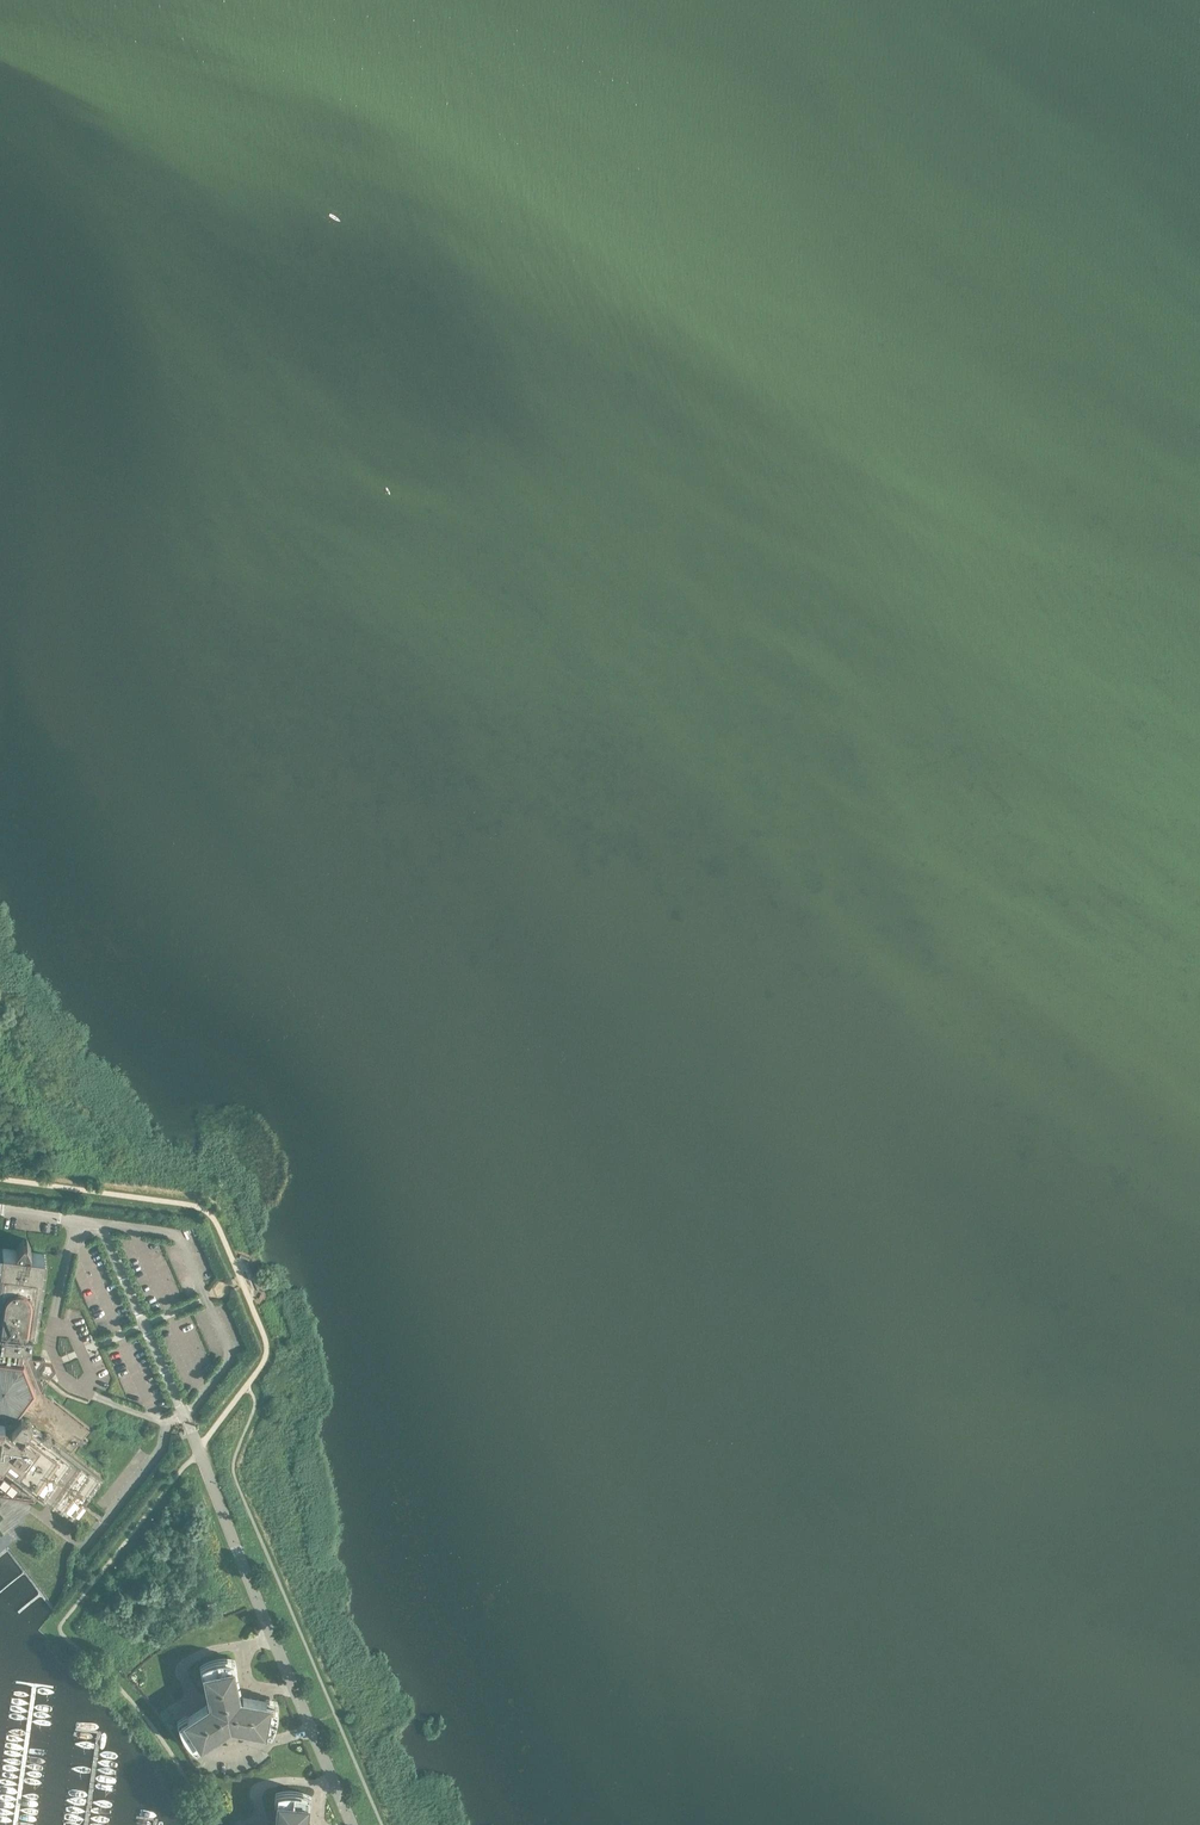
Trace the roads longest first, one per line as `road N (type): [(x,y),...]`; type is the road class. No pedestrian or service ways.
road 1 (unclassified): [(184,1414),(226,1367),(230,1351),(184,1237),(103,1226)]
road 2 (unclassified): [(273,1637),(184,1414)]
road 3 (unclassified): [(30,1508),(85,1545),(162,1446),(165,1422)]
road 4 (unclassified): [(184,1414),(103,1226)]
road 5 (unclassified): [(172,1712),(194,1698),(180,1674),(184,1663),(204,1652),(247,1648)]

